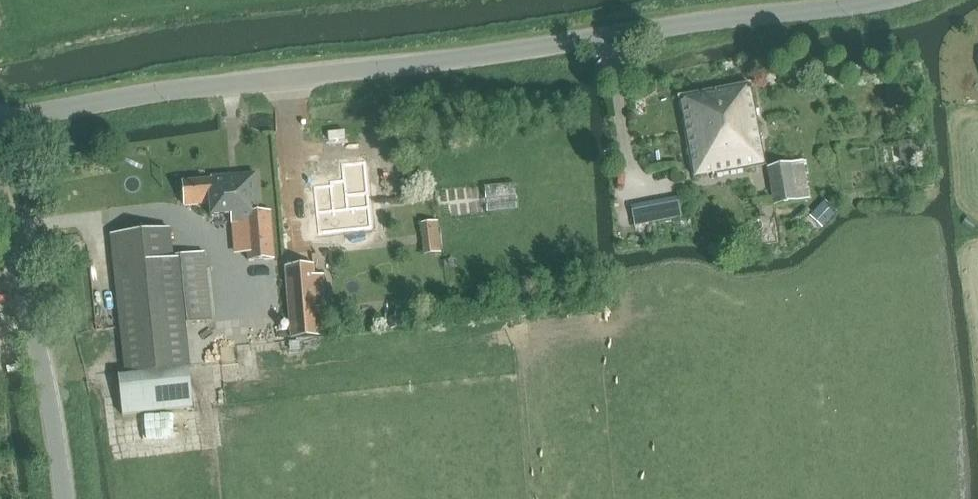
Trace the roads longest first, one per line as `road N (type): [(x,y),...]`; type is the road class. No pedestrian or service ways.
road 1 (unclassified): [(0,124),(170,91),(893,0)]
road 2 (tertiary): [(65,498),(51,391),(0,199)]

